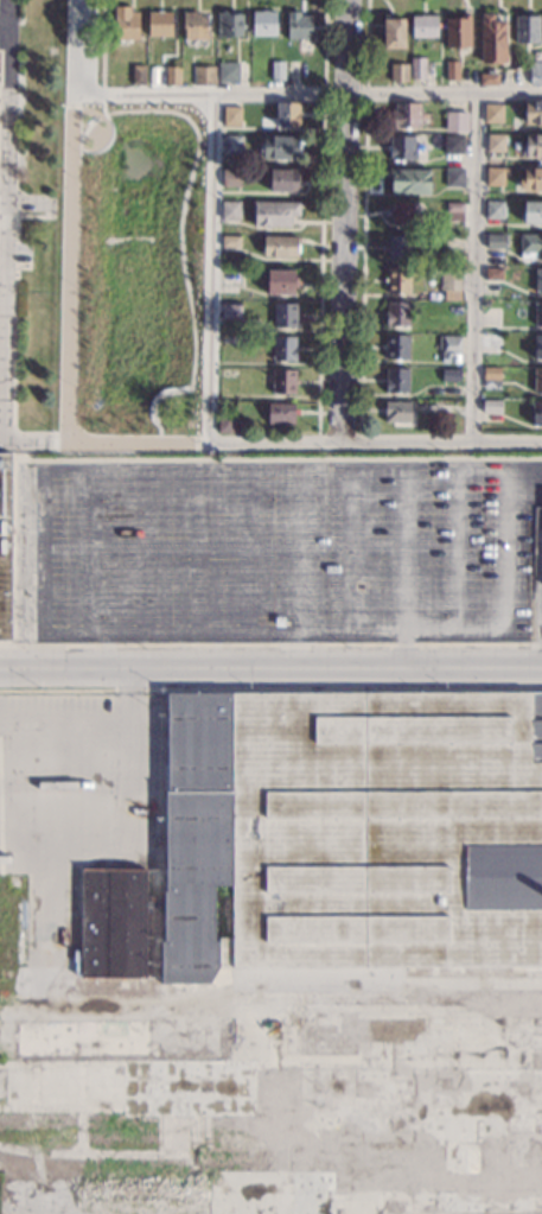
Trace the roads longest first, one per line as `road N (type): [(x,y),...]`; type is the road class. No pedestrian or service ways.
road 1 (tertiary): [(541,668),(0,668)]
road 2 (residential): [(339,443),(348,0)]

